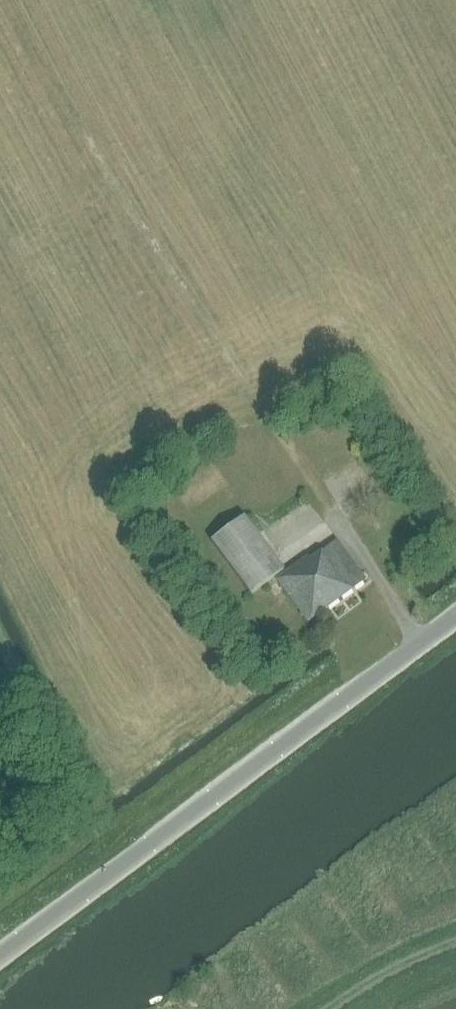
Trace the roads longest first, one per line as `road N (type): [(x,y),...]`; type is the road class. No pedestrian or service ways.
road 1 (unclassified): [(0,957),(455,617)]

